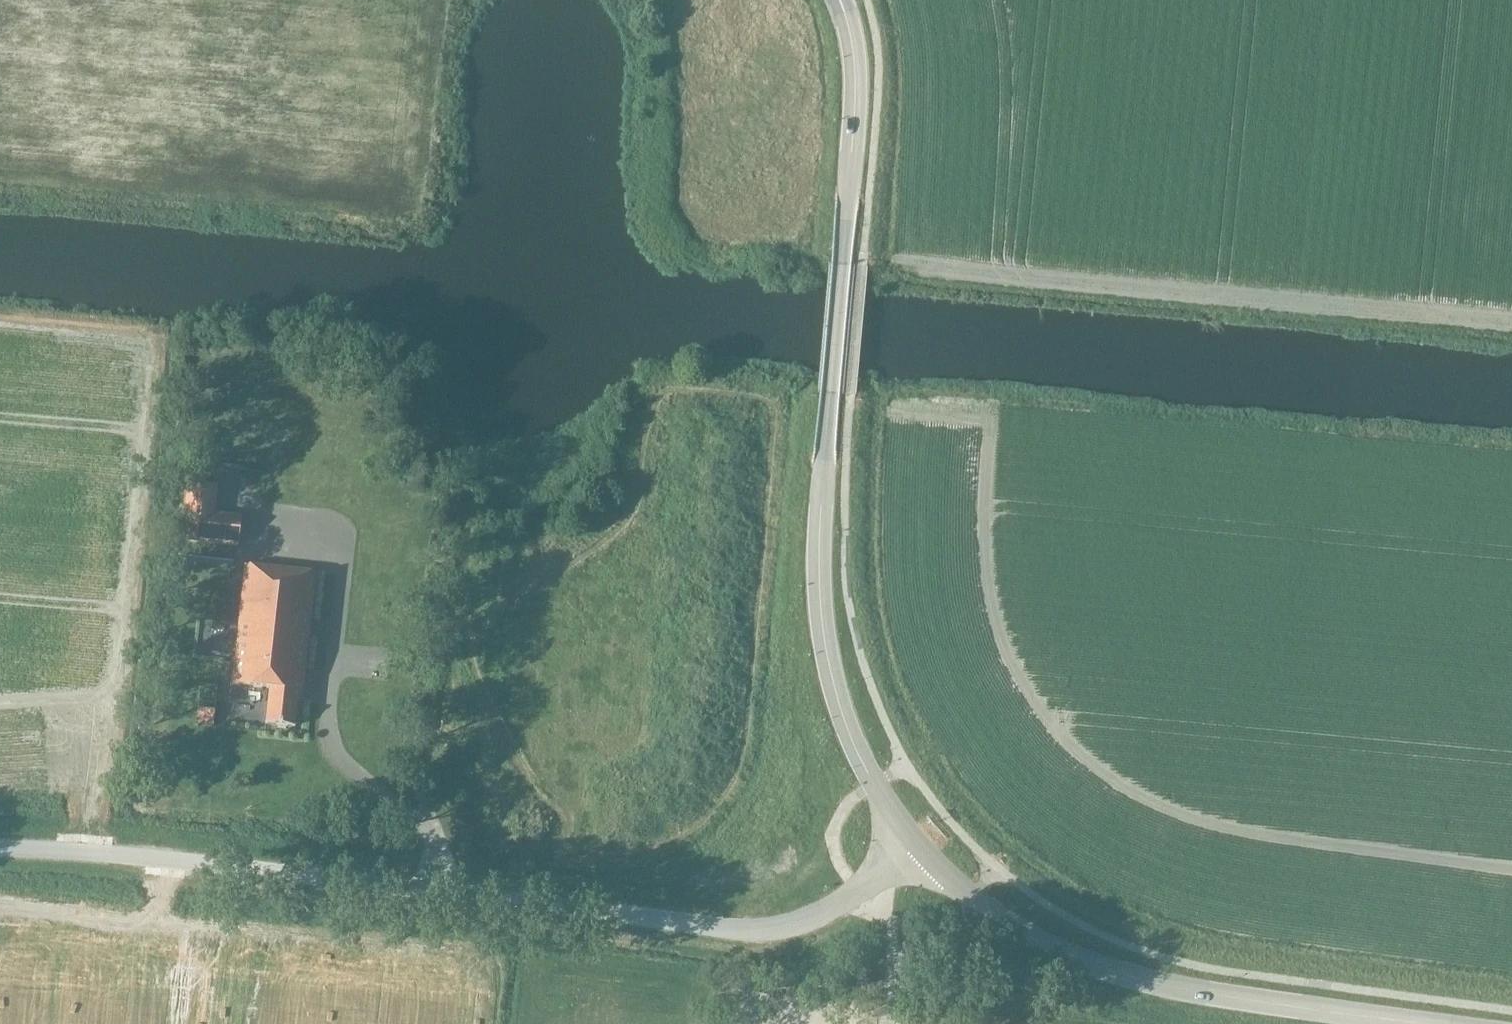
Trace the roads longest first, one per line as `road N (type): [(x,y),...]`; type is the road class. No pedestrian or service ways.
road 1 (unclassified): [(0,851),(64,851),(766,928),(835,908),(913,842)]
road 2 (primary): [(1429,1023),(1167,988),(1089,966),(973,900),(913,842)]
road 3 (primary): [(913,842),(850,735),(824,642),(821,510),(830,395)]
road 4 (primary): [(841,264),(855,81),(840,0)]
road 5 (unknown): [(830,395),(841,264)]

